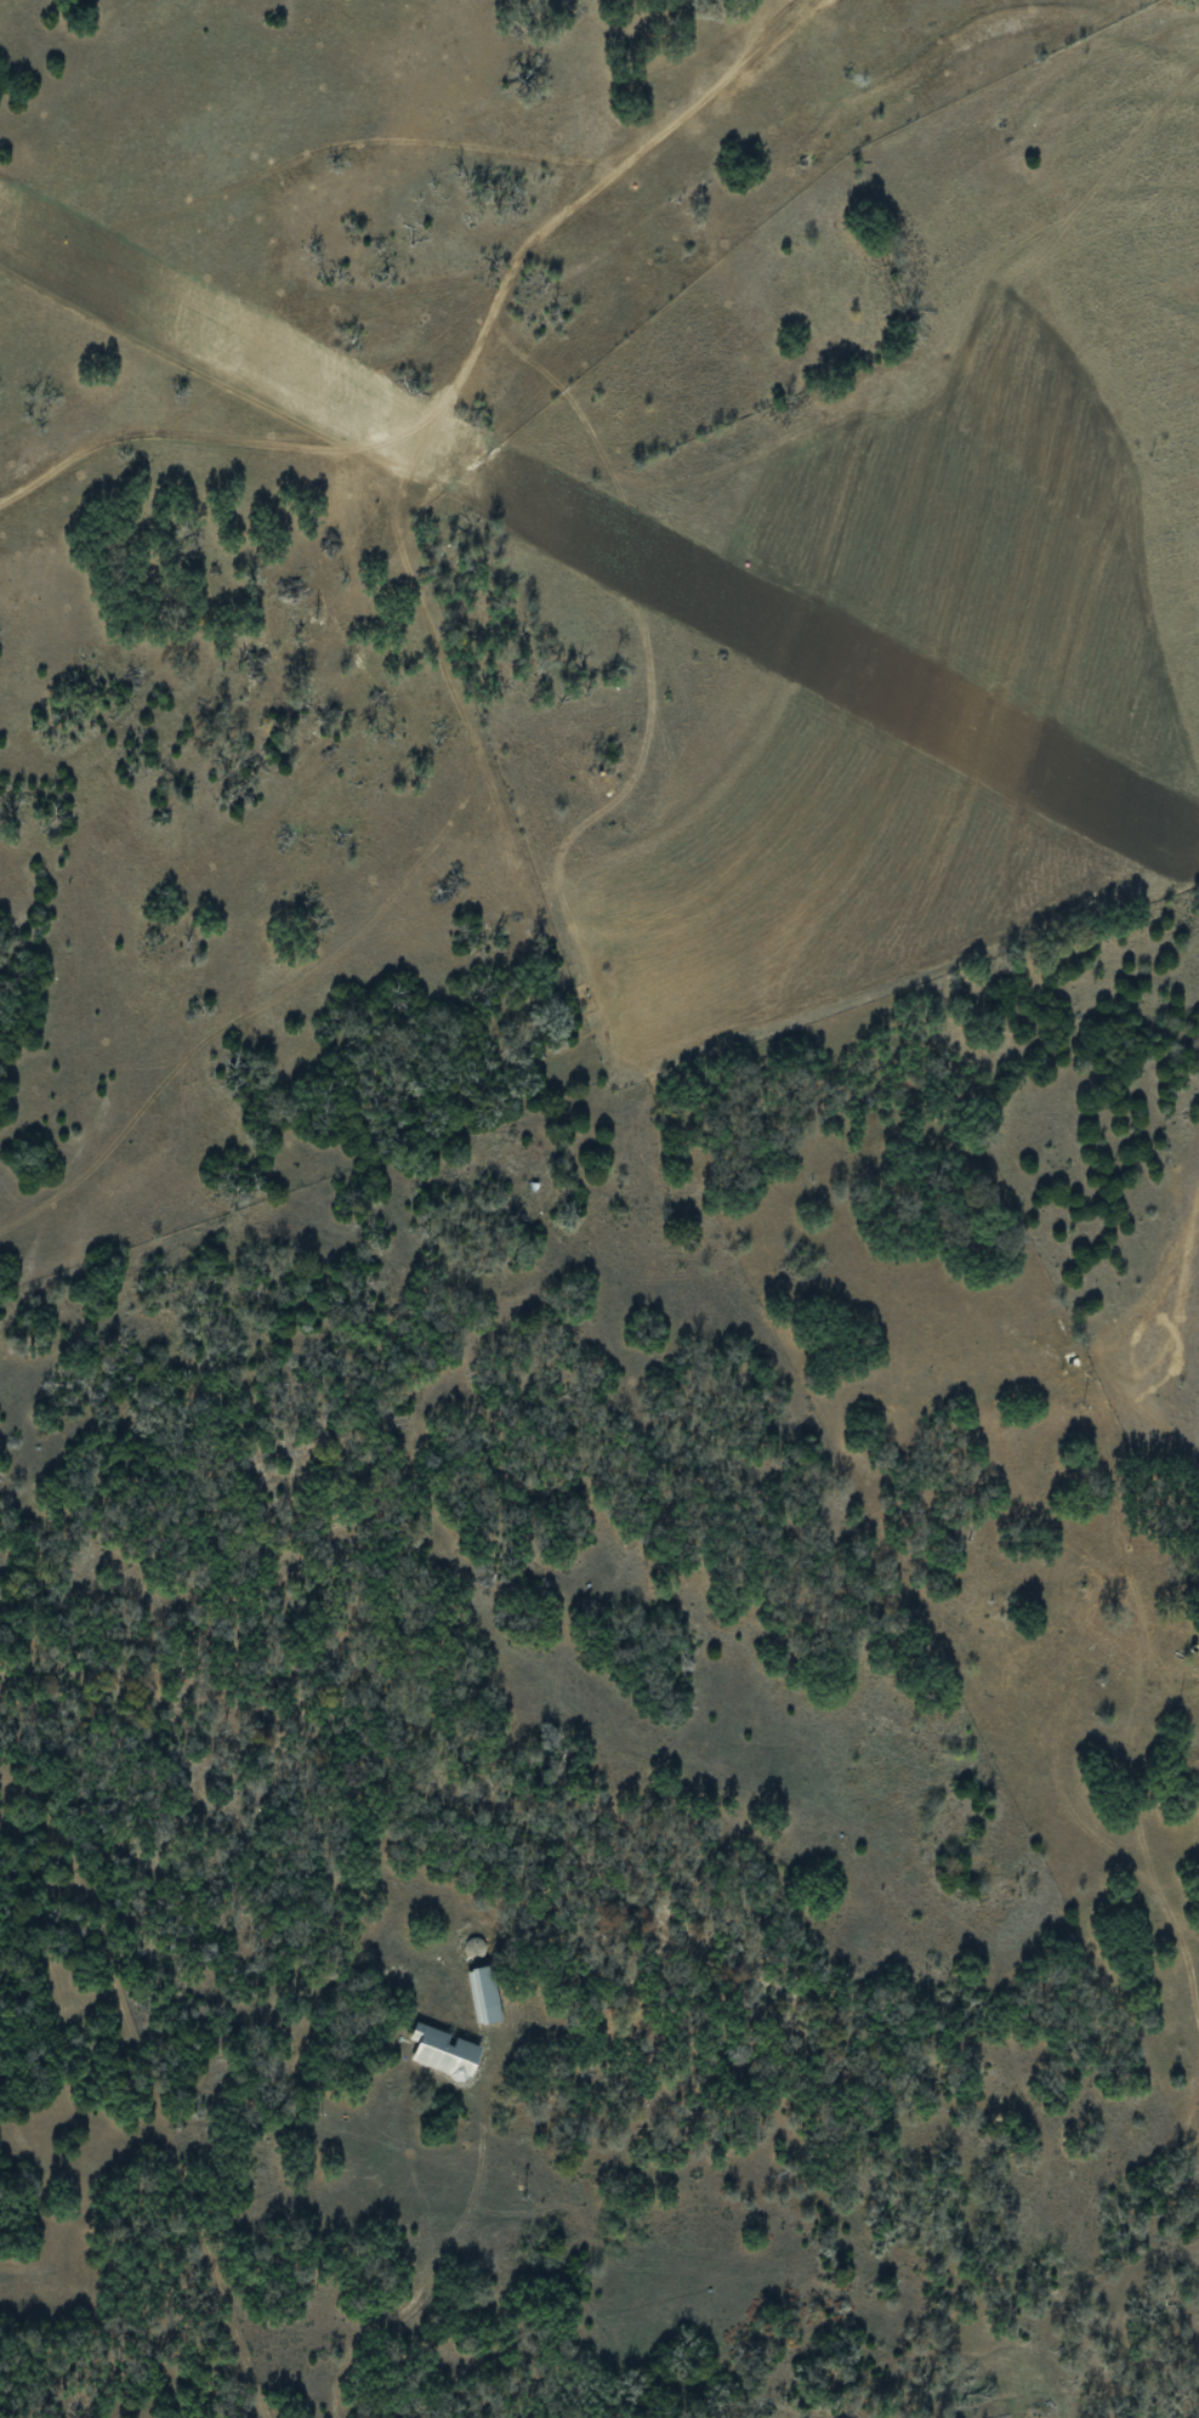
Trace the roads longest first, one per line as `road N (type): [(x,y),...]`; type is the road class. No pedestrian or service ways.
road 1 (track): [(334,2417),(335,2379),(351,2350),(415,2294),(462,2212),(481,2155),(482,2104)]

